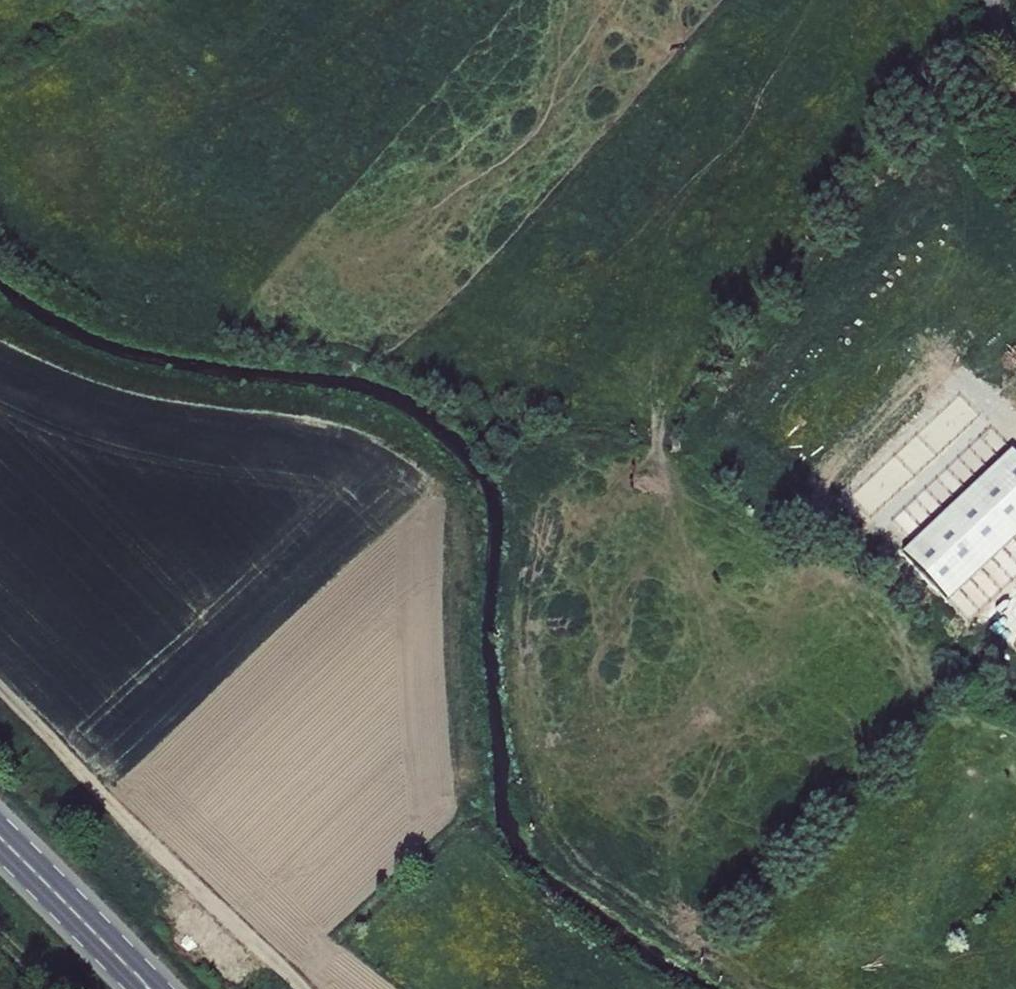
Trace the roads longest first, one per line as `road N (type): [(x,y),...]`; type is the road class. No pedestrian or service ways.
road 1 (track): [(0,697),(290,988)]
road 2 (primary): [(149,988),(0,838)]

